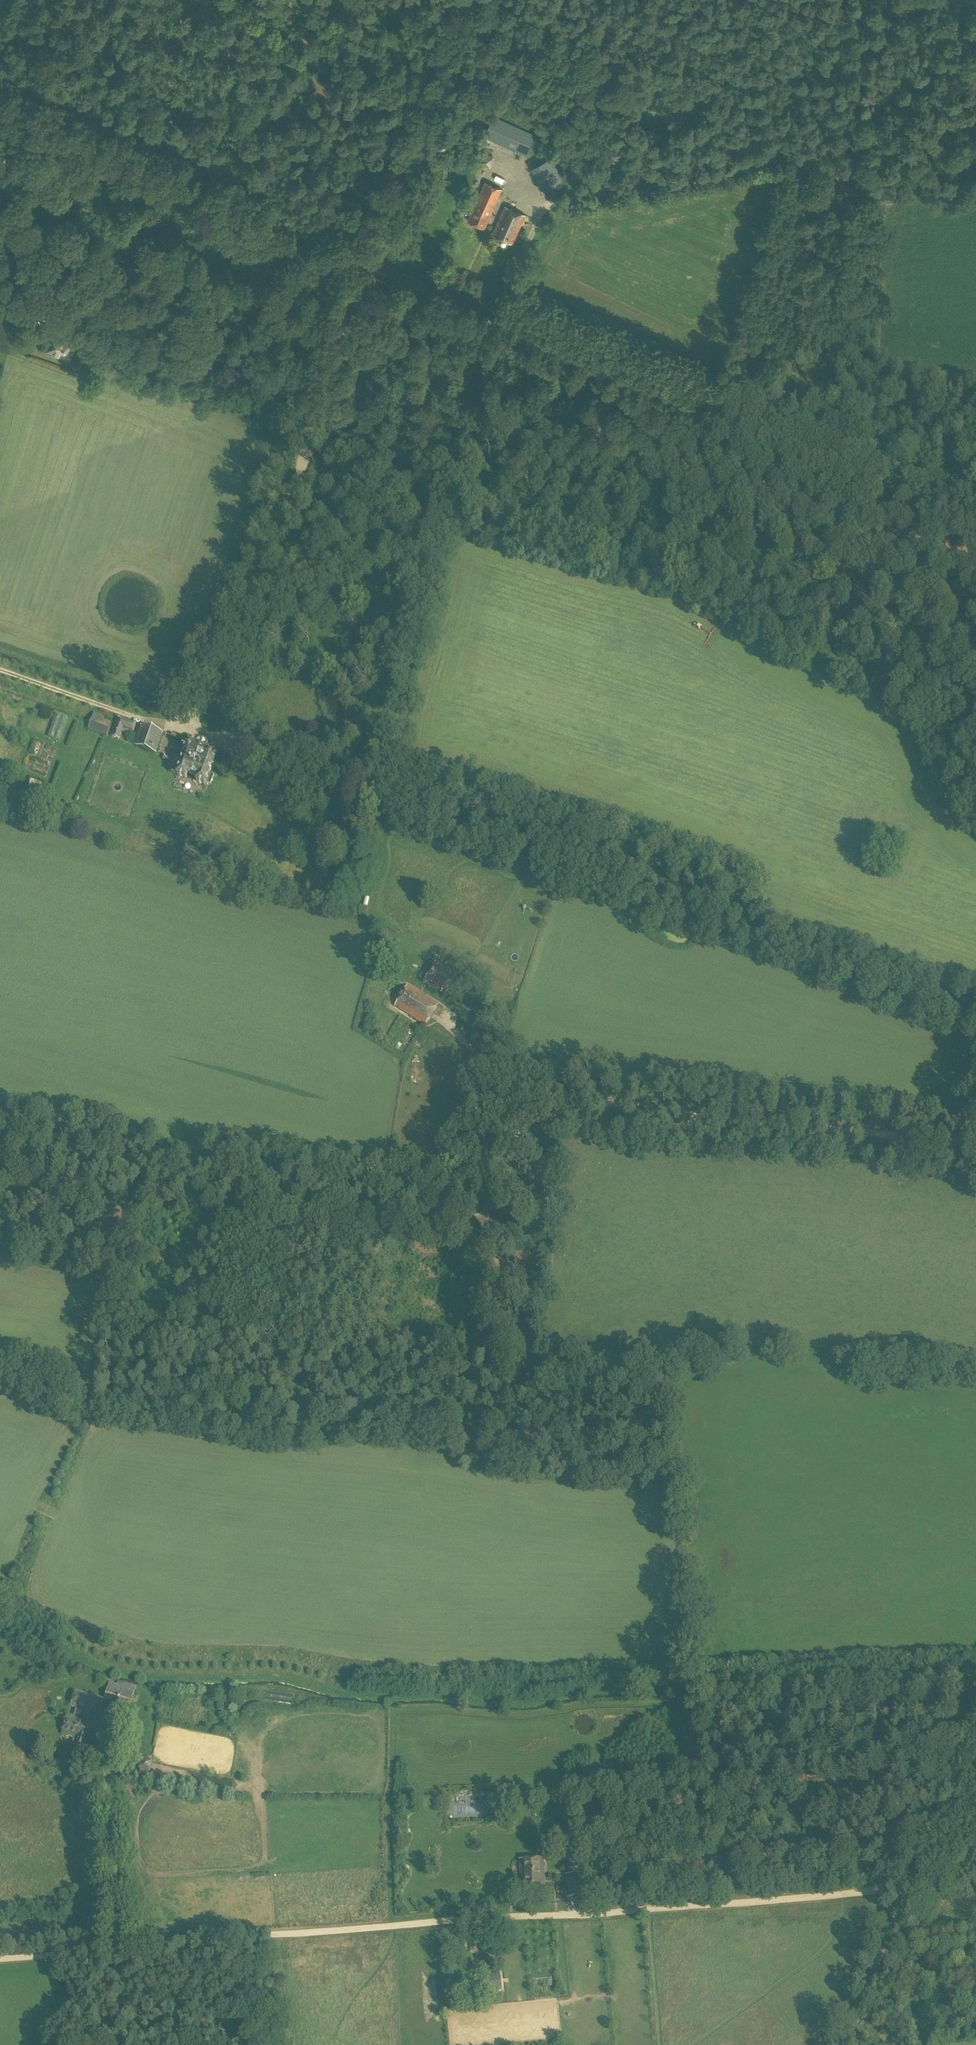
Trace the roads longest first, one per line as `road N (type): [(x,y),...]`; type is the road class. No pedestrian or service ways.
road 1 (track): [(489,315),(369,799),(975,1009)]
road 2 (track): [(975,1144),(557,1098),(463,1216),(0,1136)]
road 3 (track): [(0,1955),(908,1885)]
road 4 (track): [(229,678),(465,0)]
road 5 (track): [(0,667),(369,799),(347,910),(435,949)]
road 6 (unclassified): [(489,315),(534,226),(555,205),(805,151),(975,43)]
road 7 (unclassified): [(489,315),(0,98)]
road 8 (unclassified): [(975,535),(489,315)]
road 9 (unclassified): [(841,2044),(908,1885),(975,1872)]
road 10 (track): [(820,144),(975,122)]

